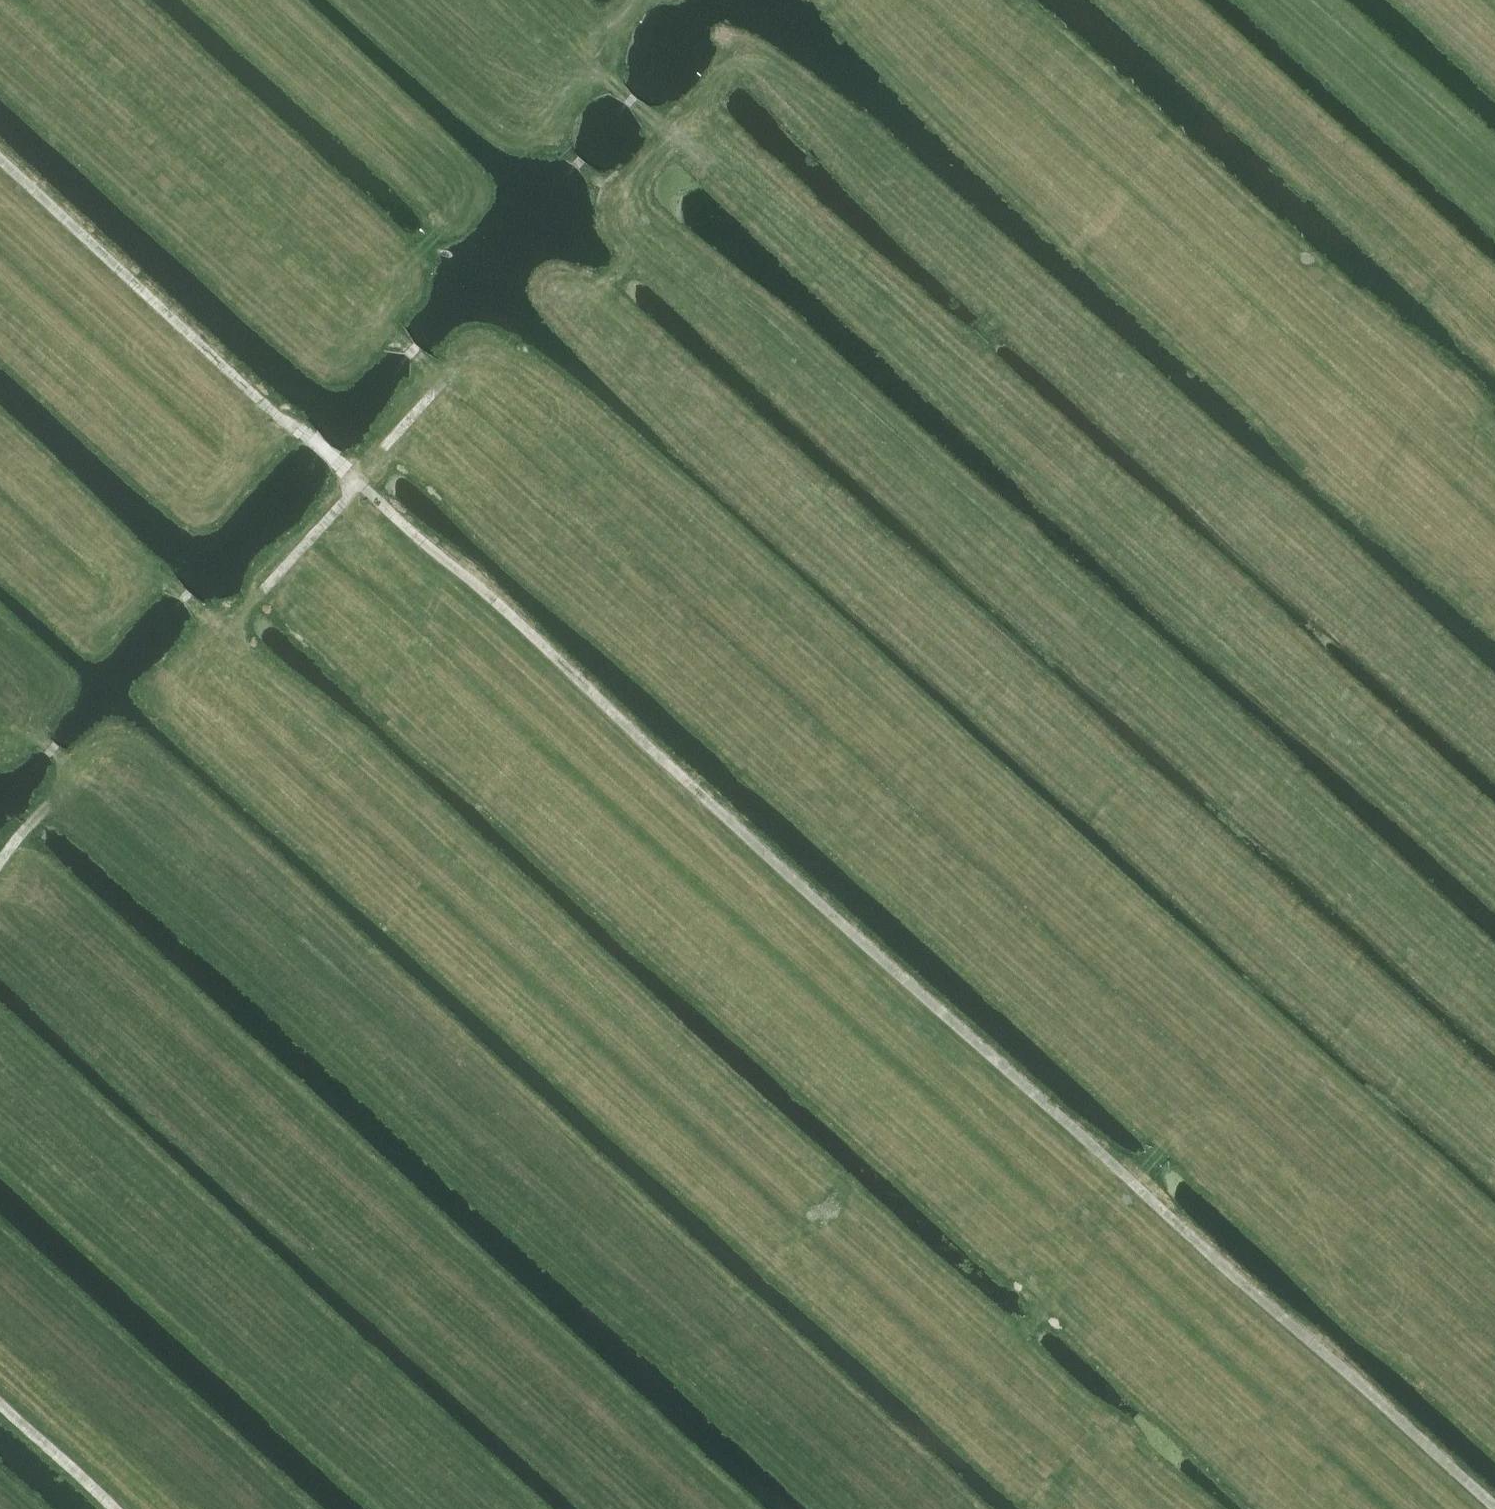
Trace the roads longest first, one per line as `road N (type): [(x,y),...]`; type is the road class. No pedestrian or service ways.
road 1 (track): [(1494,1506),(0,161)]
road 2 (track): [(113,1508),(0,1404)]

